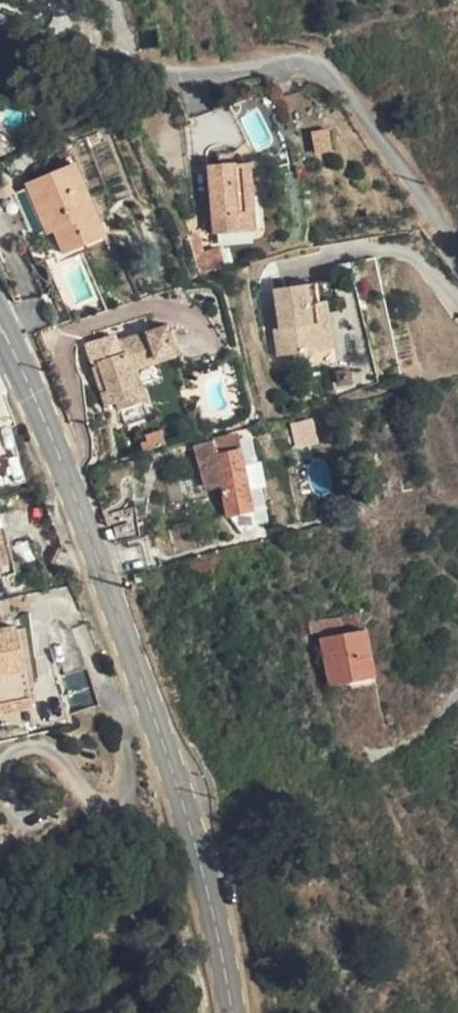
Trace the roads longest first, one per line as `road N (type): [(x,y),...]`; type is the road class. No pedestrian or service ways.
road 1 (tertiary): [(0,331),(66,471),(135,666),(214,917),(233,1012)]
road 2 (residential): [(457,246),(356,97),(317,66),(203,76),(0,27)]

